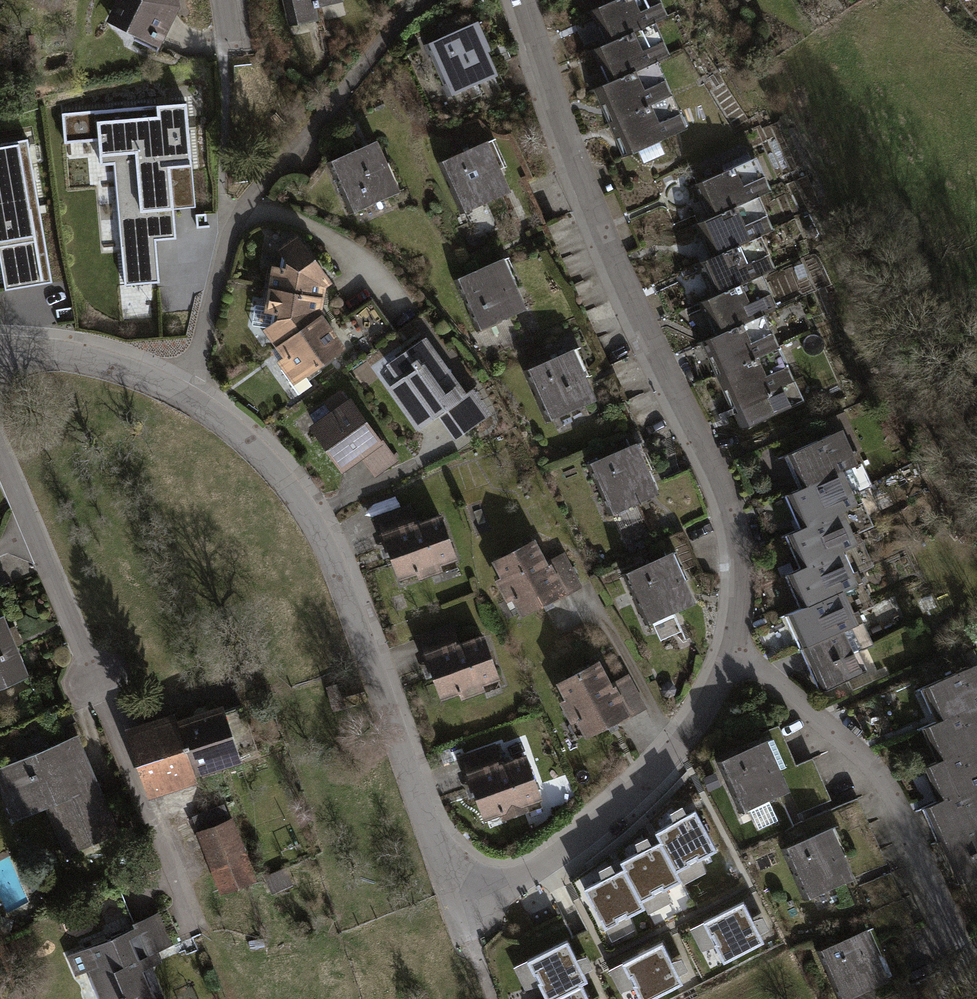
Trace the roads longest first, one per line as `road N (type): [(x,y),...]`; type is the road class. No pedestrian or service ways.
road 1 (residential): [(0,348),(81,354),(144,373),(182,389),(251,442),(306,502),(335,560),(448,874),(480,893),(529,875),(628,801),(717,688),(730,659),(742,554),(711,459),(595,214),(525,0)]

